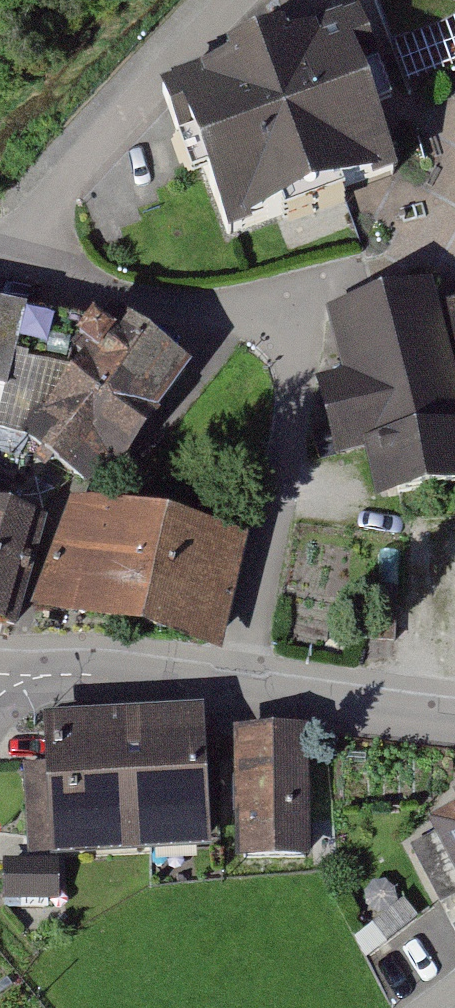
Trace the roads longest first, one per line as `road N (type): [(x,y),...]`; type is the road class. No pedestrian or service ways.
road 1 (residential): [(0,685),(59,674),(115,675),(454,720)]
road 2 (residential): [(293,326),(0,269)]

